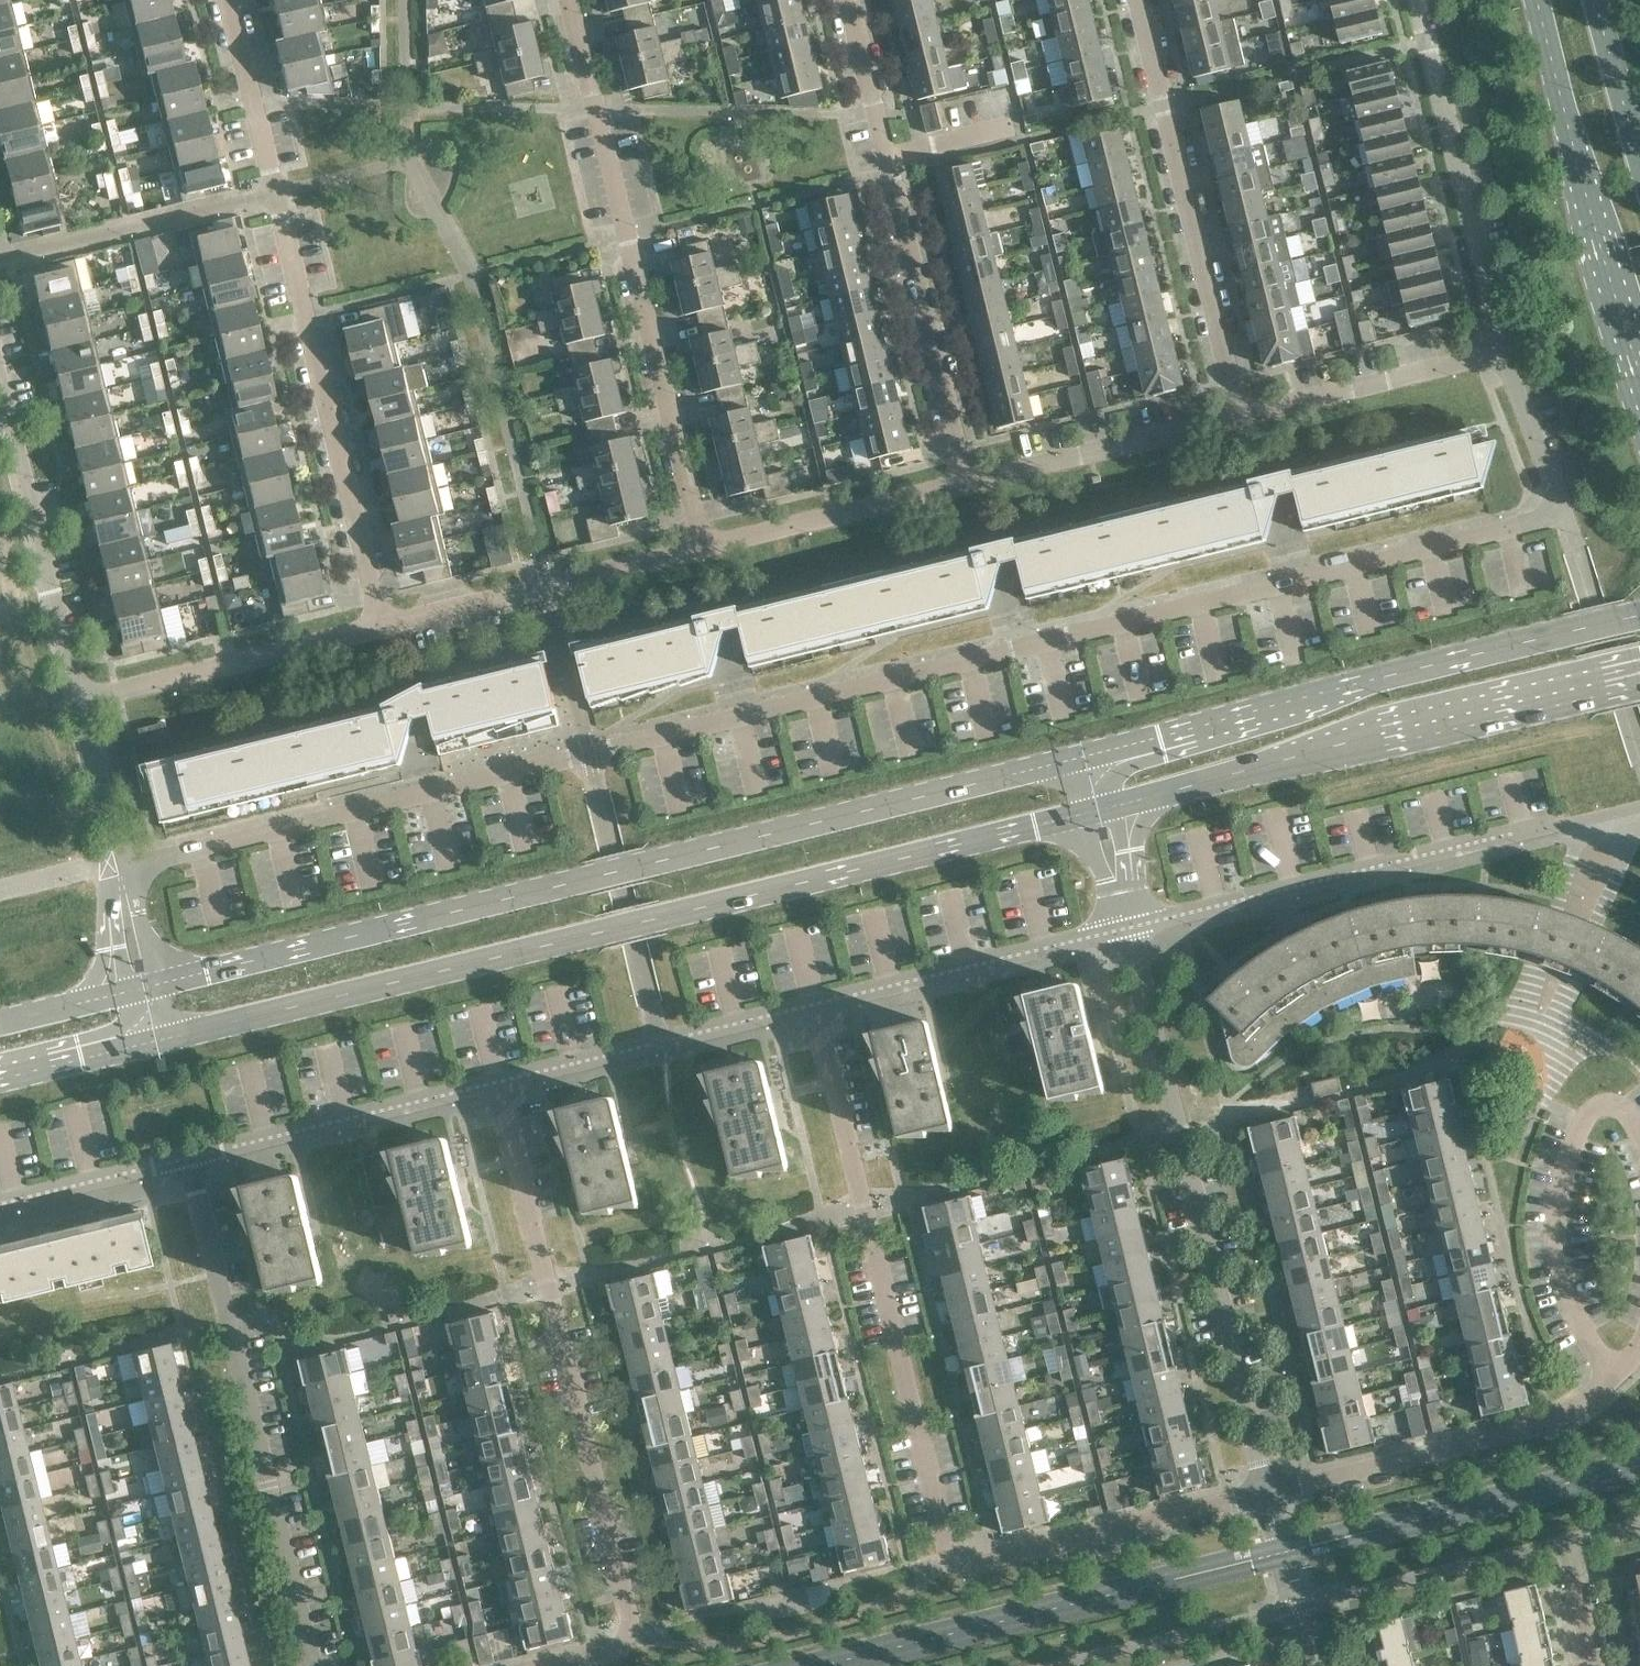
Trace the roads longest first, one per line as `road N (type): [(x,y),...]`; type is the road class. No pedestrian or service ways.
road 1 (residential): [(121,872),(1430,539),(1535,521),(1562,506),(1504,354)]
road 2 (secondary): [(1087,756),(161,986)]
road 3 (secondary): [(161,1044),(1083,814)]
road 4 (residential): [(1268,1490),(1002,1552),(945,1546),(815,1004)]
road 5 (residential): [(548,1665),(613,1652),(630,1622),(499,1081)]
road 6 (residential): [(387,628),(230,0)]
road 7 (residential): [(1127,927),(1268,1490)]
road 8 (secondary): [(1639,618),(1087,756)]
road 9 (residential): [(704,551),(567,0)]
road 10 (secondary): [(1118,804),(1355,738),(1639,675)]
road 11 (residential): [(315,1665),(186,1158)]
road 12 (residential): [(969,487),(850,0)]
road 13 (residential): [(1127,927),(1553,825)]
road 14 (residential): [(1242,420),(1139,0)]
road 15 (secondary): [(1532,0),(1566,142),(1639,366)]
road 16 (residential): [(1504,354),(1417,0)]
road 17 (residential): [(387,628),(704,551)]
road 18 (residential): [(499,1081),(815,1004)]
road 19 (residential): [(186,1158),(499,1081)]
road 20 (residential): [(815,1004),(1127,927)]
road 21 (residential): [(78,705),(387,628)]
road 22 (unclassified): [(78,705),(0,409)]
road 23 (residential): [(969,487),(1242,420)]
road 24 (residential): [(704,551),(969,487)]
road 25 (residential): [(1242,420),(1504,354)]
road 26 (residential): [(1592,1665),(1567,1550),(1639,1532)]
road 27 (residential): [(0,1203),(186,1158)]
road 28 (residential): [(1268,1490),(1307,1665)]
road 29 (unclassified): [(121,872),(78,705)]
road 30 (secondary): [(0,1083),(161,1044)]
road 31 (secondary): [(1639,149),(1597,0)]
road 32 (secondary): [(130,993),(0,1025)]
road 33 (unclassified): [(121,872),(130,993)]
road 34 (unclassified): [(161,986),(121,872)]

